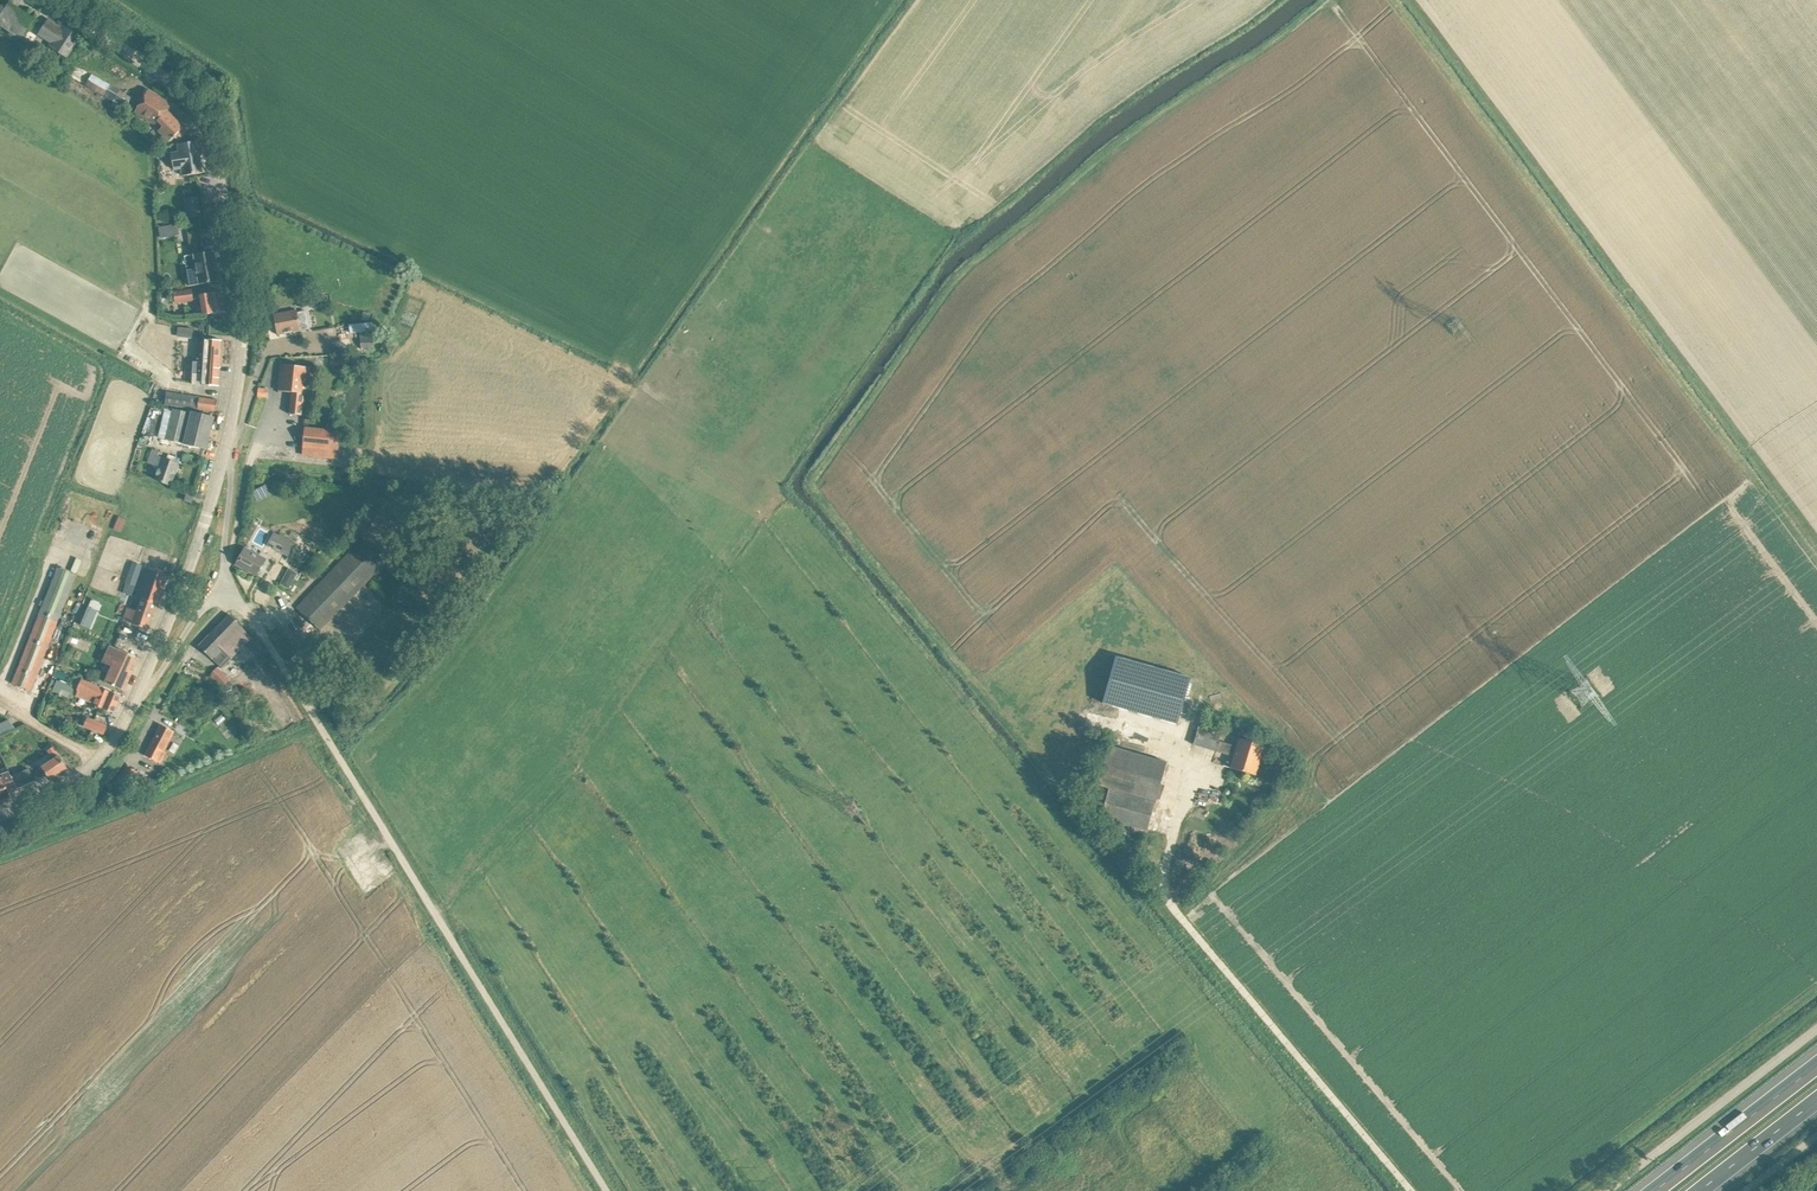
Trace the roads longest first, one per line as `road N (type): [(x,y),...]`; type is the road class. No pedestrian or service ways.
road 1 (unclassified): [(607,1190),(248,612),(221,587)]
road 2 (tertiary): [(229,445),(241,297),(215,145),(200,107),(179,88),(50,0)]
road 3 (unclassified): [(1410,1190),(1165,901),(1161,887),(1192,779)]
road 4 (tertiary): [(136,700),(229,445)]
road 5 (unclassified): [(1614,1190),(1816,1034)]
road 6 (motorway): [(1816,1066),(1656,1190)]
road 7 (tertiary): [(0,815),(59,790),(98,760),(136,700)]
road 8 (motorway): [(1698,1190),(1816,1099)]
road 9 (unclassified): [(221,587),(229,445)]
road 10 (unclassified): [(136,700),(221,587)]

